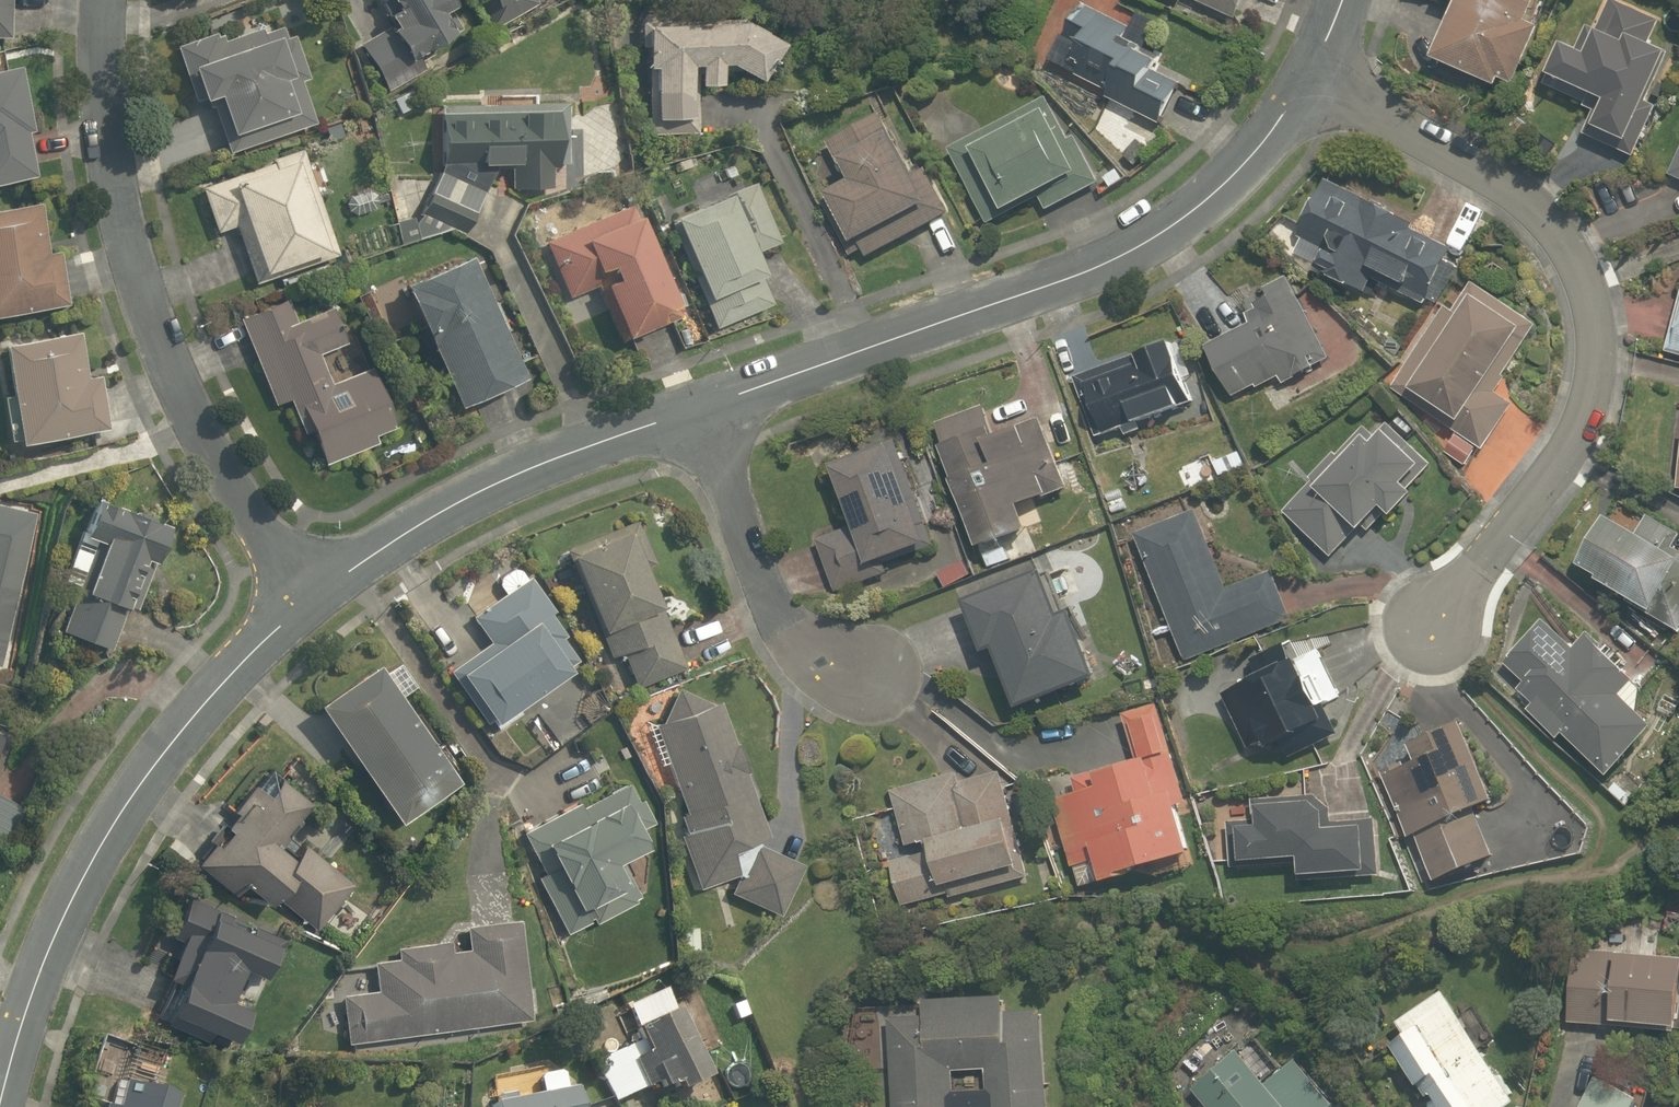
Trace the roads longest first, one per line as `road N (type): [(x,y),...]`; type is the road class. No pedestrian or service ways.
road 1 (residential): [(1327,79),(1544,216),(1581,271),(1594,318),(1599,365),(1574,441),(1434,641)]
road 2 (unclassified): [(704,415),(1129,252),(1214,196),(1327,79)]
road 3 (residential): [(307,598),(197,421),(138,266),(104,75),(104,0)]
road 4 (unclassified): [(1,1106),(18,1032),(79,884),(130,800),(307,598)]
road 5 (unclassified): [(307,598),(409,531),(570,456),(704,415)]
road 6 (residential): [(704,415),(782,622),(825,663),(905,687)]

